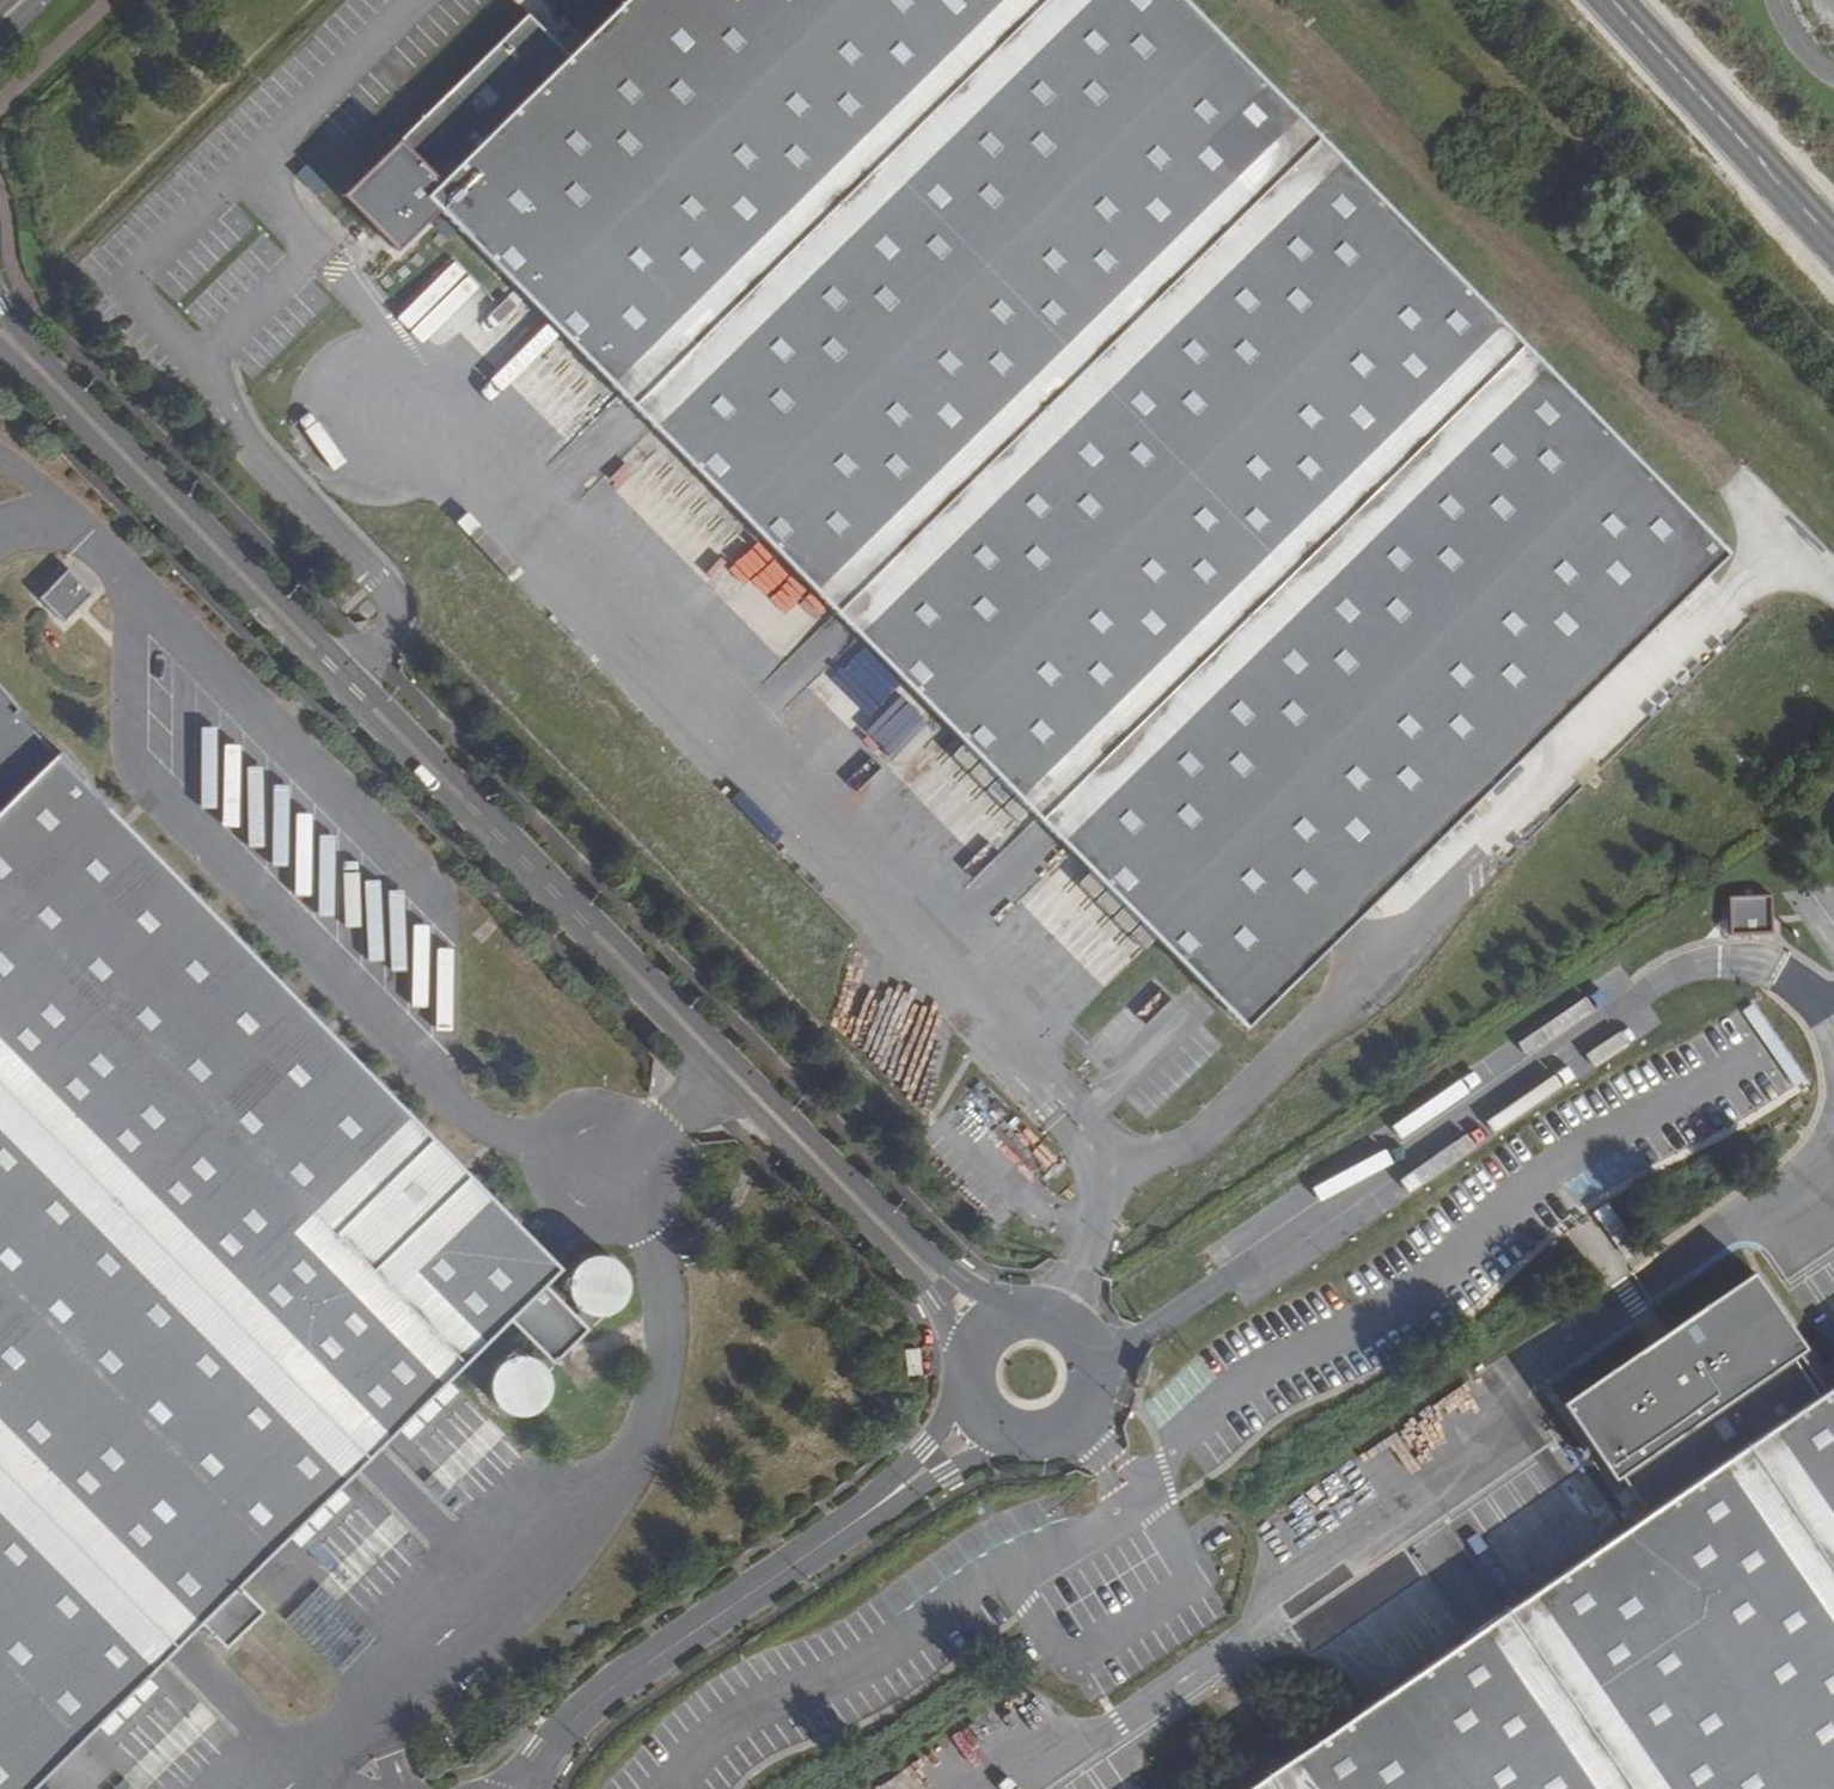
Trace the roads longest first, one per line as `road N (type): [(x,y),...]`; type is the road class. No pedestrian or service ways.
road 1 (primary): [(1613,0),(1833,242)]

